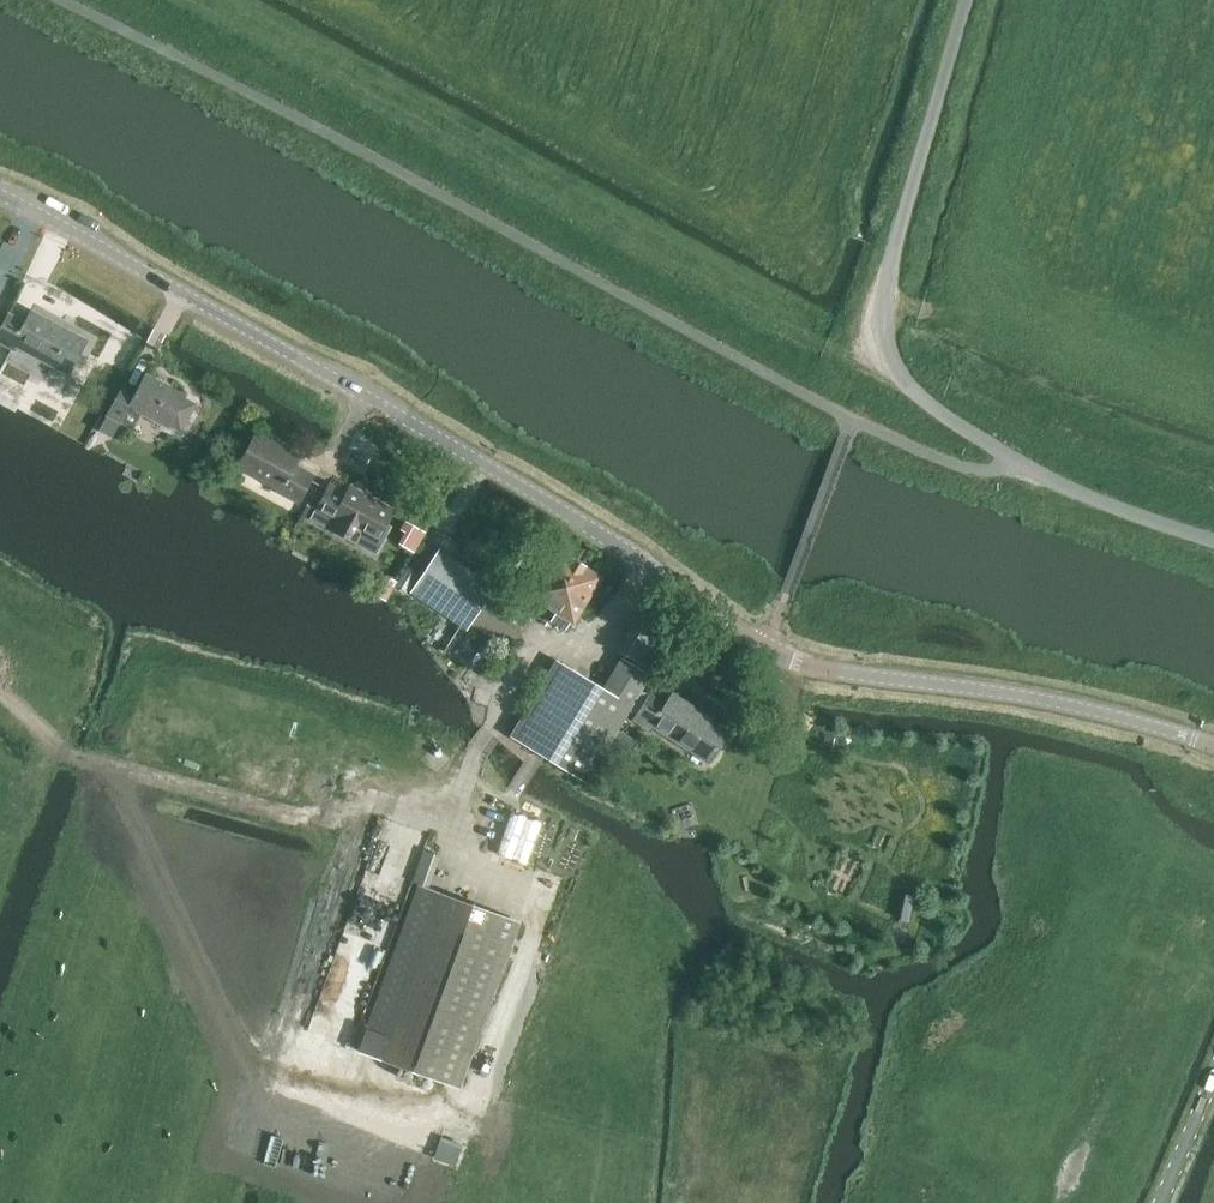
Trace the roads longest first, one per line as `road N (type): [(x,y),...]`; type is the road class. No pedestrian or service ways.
road 1 (unclassified): [(1213,745),(1051,700),(791,661),(557,506),(0,196)]
road 2 (unclassified): [(1015,461),(909,388),(880,329),(885,280),(967,0)]
road 3 (track): [(408,809),(364,798),(308,816),(67,751),(0,695)]
road 4 (unclassified): [(1015,461),(1213,543)]
road 5 (unclassified): [(1163,1202),(1213,1076)]

